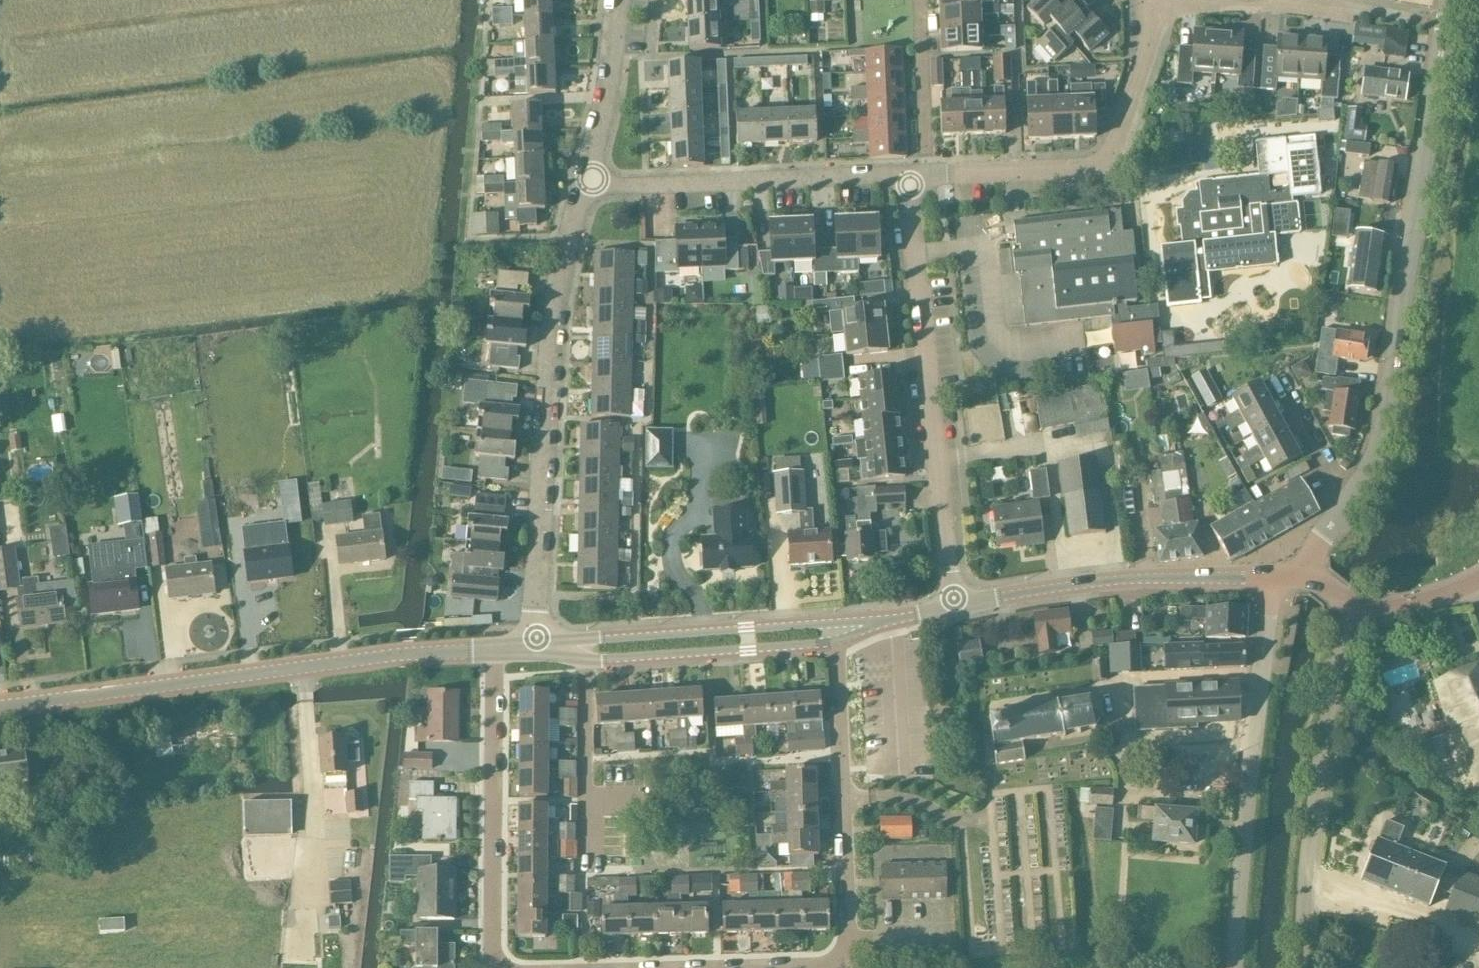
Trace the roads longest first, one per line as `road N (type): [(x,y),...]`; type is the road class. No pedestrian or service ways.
road 1 (unclassified): [(1291,577),(1355,496),(1383,432),(1452,0)]
road 2 (tertiary): [(0,708),(496,649)]
road 3 (residential): [(535,648),(553,336),(590,185)]
road 4 (residential): [(838,631),(847,965),(733,967)]
road 5 (residential): [(956,604),(911,175)]
road 6 (unclassified): [(1234,967),(1270,609),(1291,577)]
road 7 (unclassified): [(1300,967),(1304,889),(1349,606)]
road 8 (residential): [(929,174),(1094,168),(1109,157),(1149,48),(1149,4)]
road 9 (tertiary): [(956,604),(1138,578),(1291,577)]
road 10 (residential): [(590,185),(911,175)]
road 11 (residential): [(496,967),(496,649)]
road 12 (tertiary): [(586,647),(602,659),(748,650),(822,644),(838,631)]
road 13 (tertiary): [(838,631),(820,622),(602,638),(586,647)]
road 14 (residential): [(1149,4),(1354,7)]
road 15 (residential): [(590,185),(621,0)]
road 16 (residential): [(929,174),(921,0)]
road 17 (tertiary): [(1349,606),(1404,606),(1478,582)]
road 18 (tertiary): [(838,631),(956,604)]

